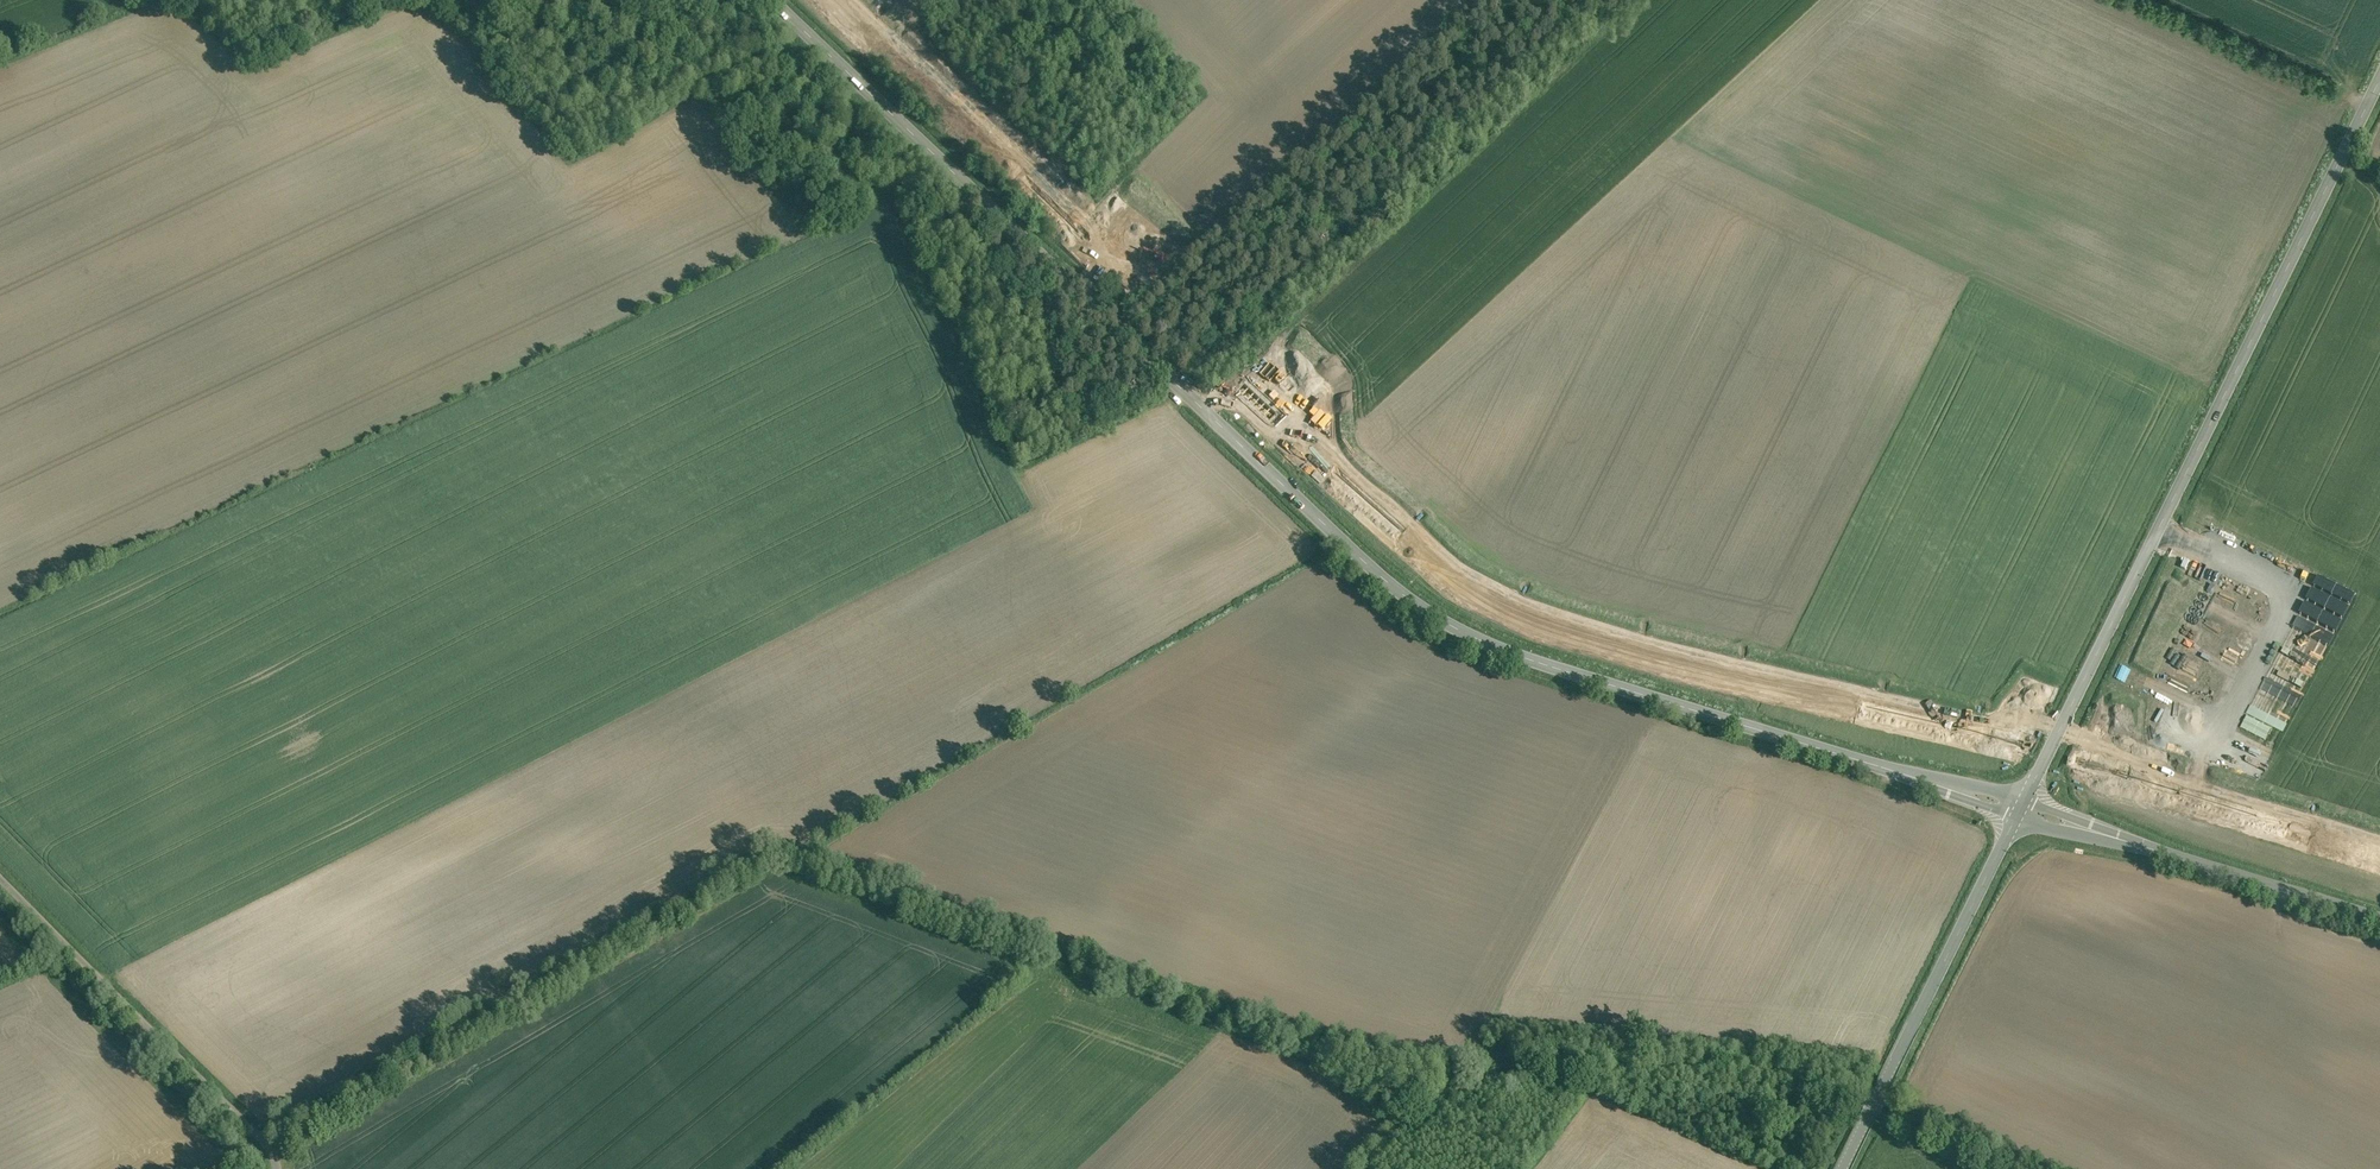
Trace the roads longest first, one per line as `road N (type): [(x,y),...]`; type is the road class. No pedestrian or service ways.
road 1 (tertiary): [(2023,807),(1525,658),(1445,623),(1375,573),(772,0)]
road 2 (secondary): [(2379,83),(2023,807)]
road 3 (secondary): [(1842,1168),(2023,807)]
road 4 (residential): [(276,1168),(257,1135),(0,881)]
road 5 (tertiary): [(2379,917),(2023,807)]

